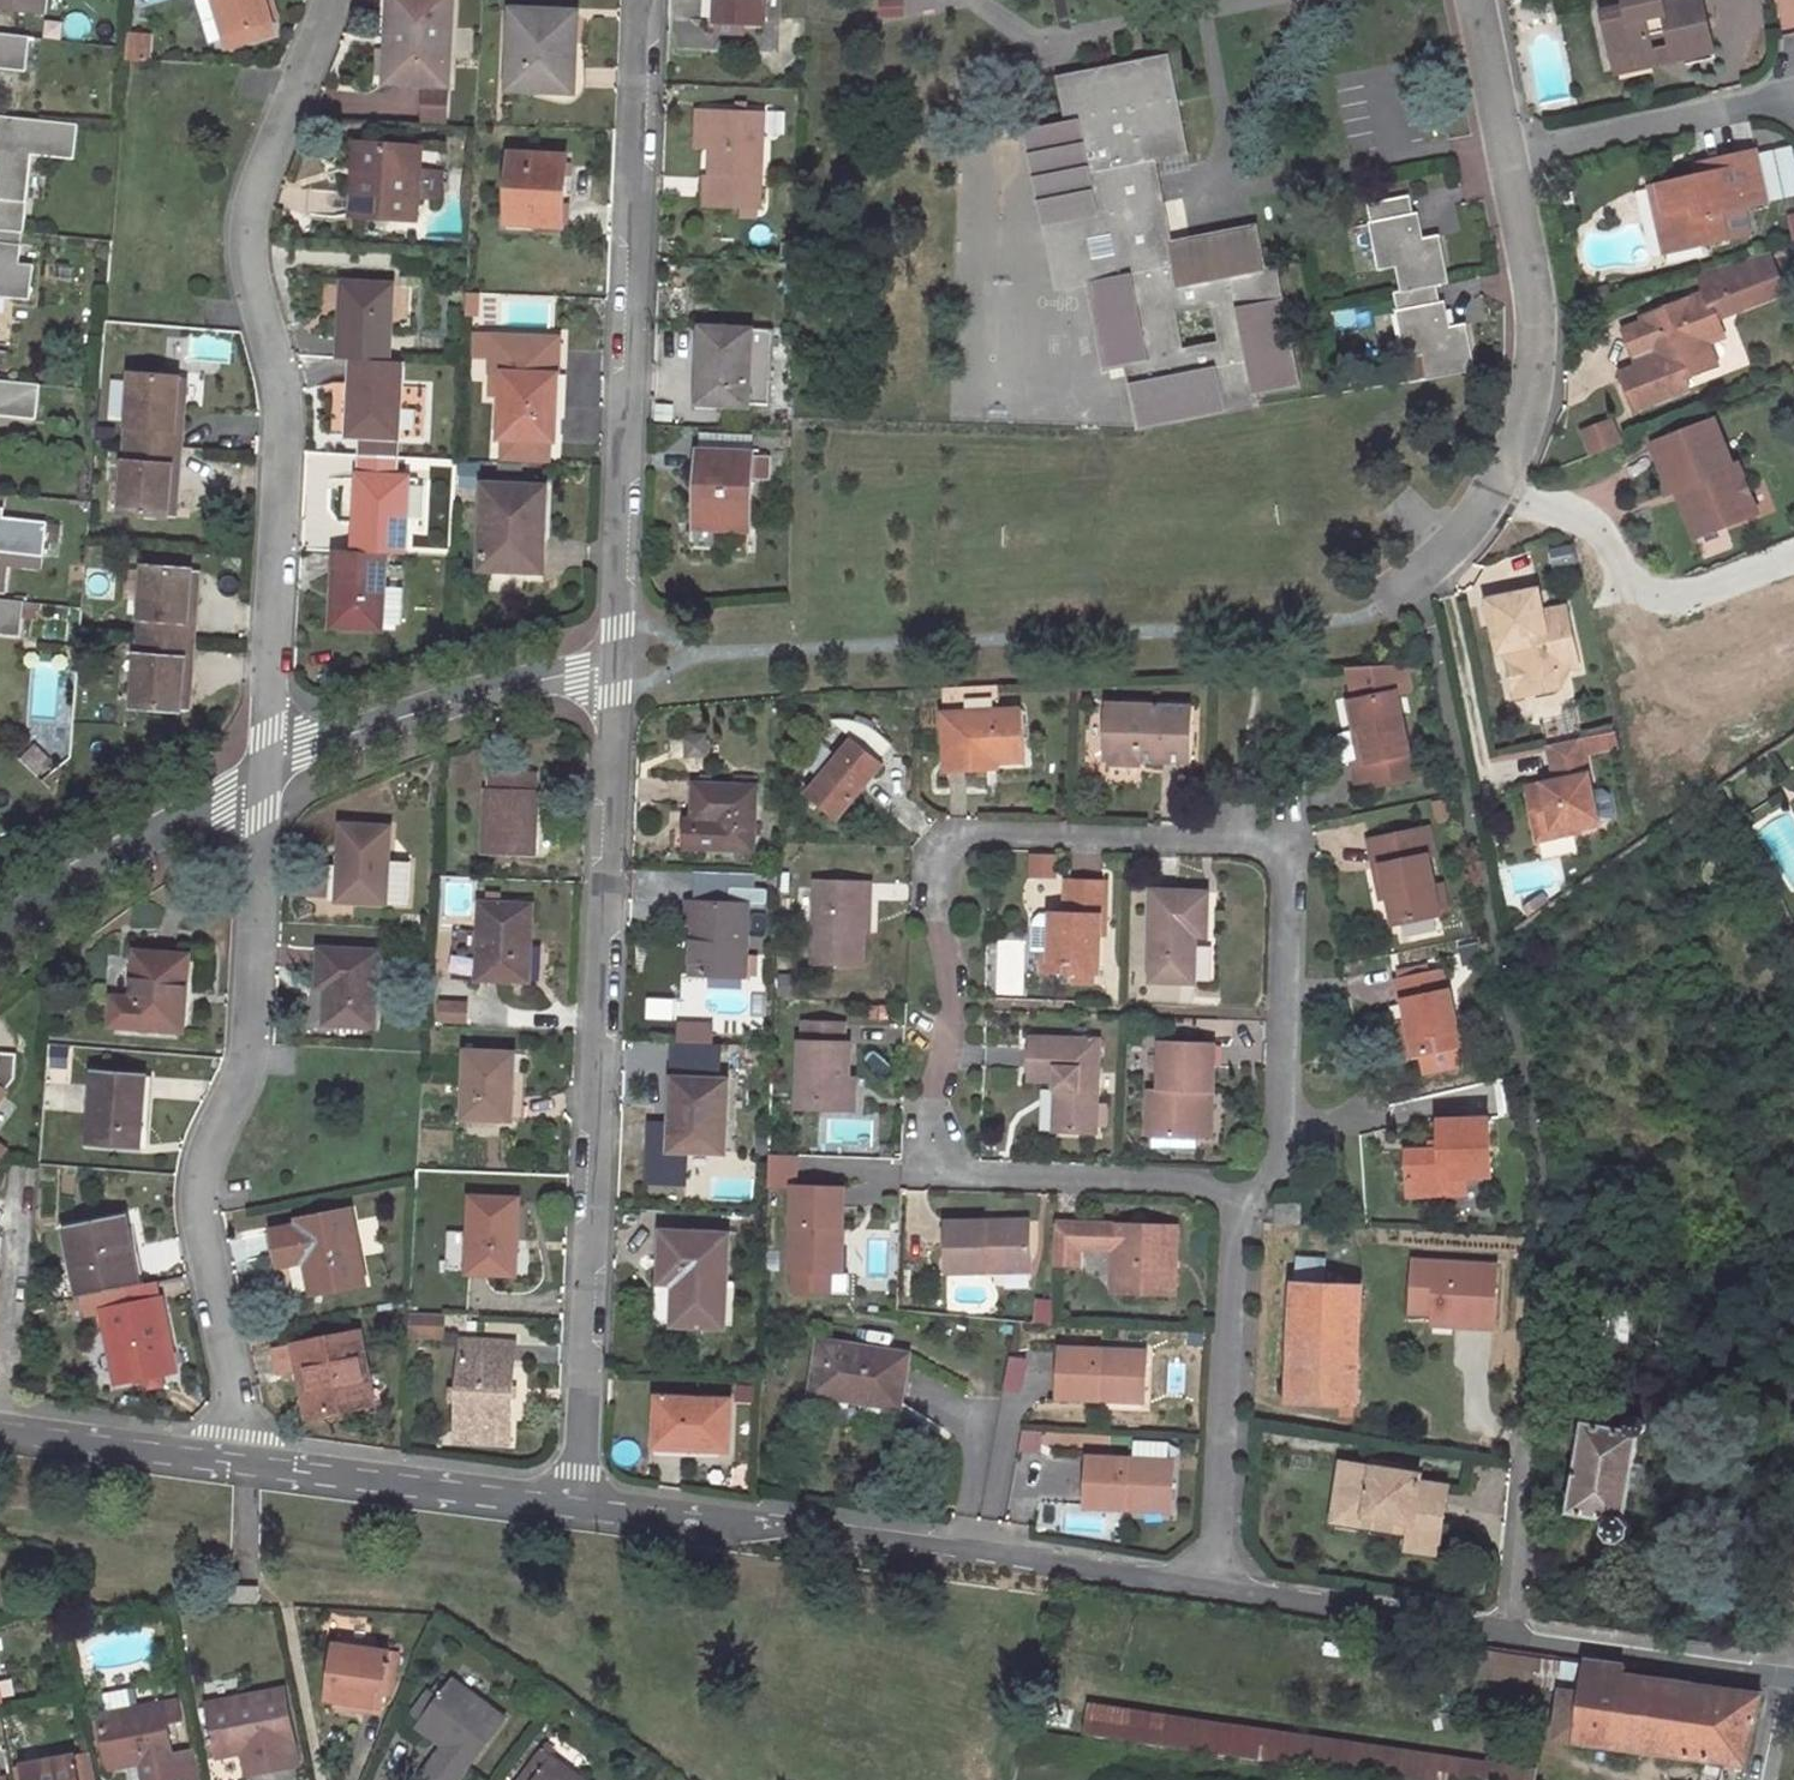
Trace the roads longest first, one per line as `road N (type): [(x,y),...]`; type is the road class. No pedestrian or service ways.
road 1 (residential): [(1233,1194),(1280,1166),(1285,1124),(1293,881),(1264,848),(958,834),(924,859),(959,1060),(932,1107),(946,1176)]
road 2 (residential): [(595,1508),(619,660)]
road 3 (residential): [(324,0),(251,198),(250,290),(291,409),(268,764)]
road 4 (residential): [(268,764),(248,1067),(193,1184),(244,1464)]
road 5 (residential): [(619,660),(646,0)]
road 6 (residential): [(1216,1594),(595,1508)]
road 7 (residential): [(1421,590),(1478,521),(1517,446),(1543,339),(1513,154)]
road 8 (residential): [(1216,1594),(1233,1194)]
road 9 (residential): [(268,764),(619,660)]
road 10 (residential): [(595,1508),(244,1464)]
road 11 (residential): [(0,937),(268,764)]
road 12 (residential): [(1509,1636),(1216,1594)]
road 13 (residential): [(1793,1683),(1509,1636)]
road 14 (residential): [(946,1176),(1233,1194)]
road 15 (residential): [(1793,97),(1513,154)]
road 16 (residential): [(244,1464),(0,1430)]
road 17 (residential): [(1509,1636),(1526,1429)]
road 18 (residential): [(1513,154),(1481,0)]

